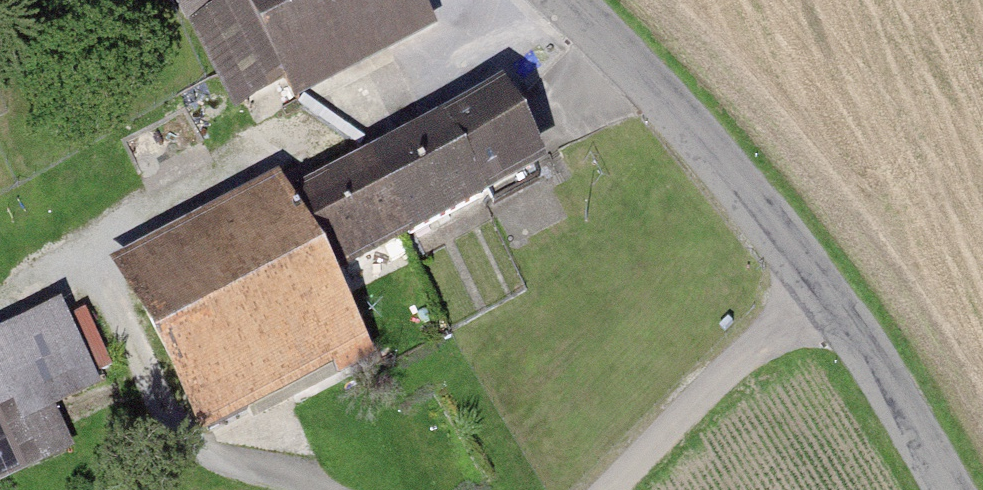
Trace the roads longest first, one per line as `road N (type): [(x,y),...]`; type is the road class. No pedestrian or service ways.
road 1 (tertiary): [(563,0),(689,123),(819,289),(945,489)]
road 2 (track): [(297,489),(216,457),(142,376),(79,254),(331,126)]
road 3 (track): [(612,489),(819,289)]
road 4 (track): [(570,6),(331,126)]

